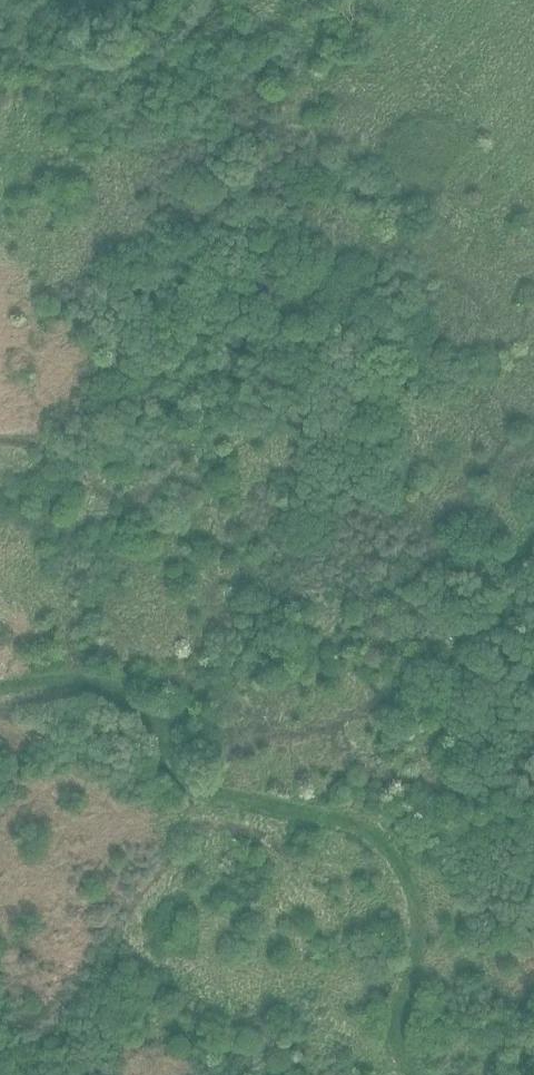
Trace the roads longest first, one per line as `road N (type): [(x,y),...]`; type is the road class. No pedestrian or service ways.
road 1 (track): [(417,1074),(398,1041),(417,887),(395,852),(366,830),(322,814),(201,791),(132,719),(90,694),(0,695)]

